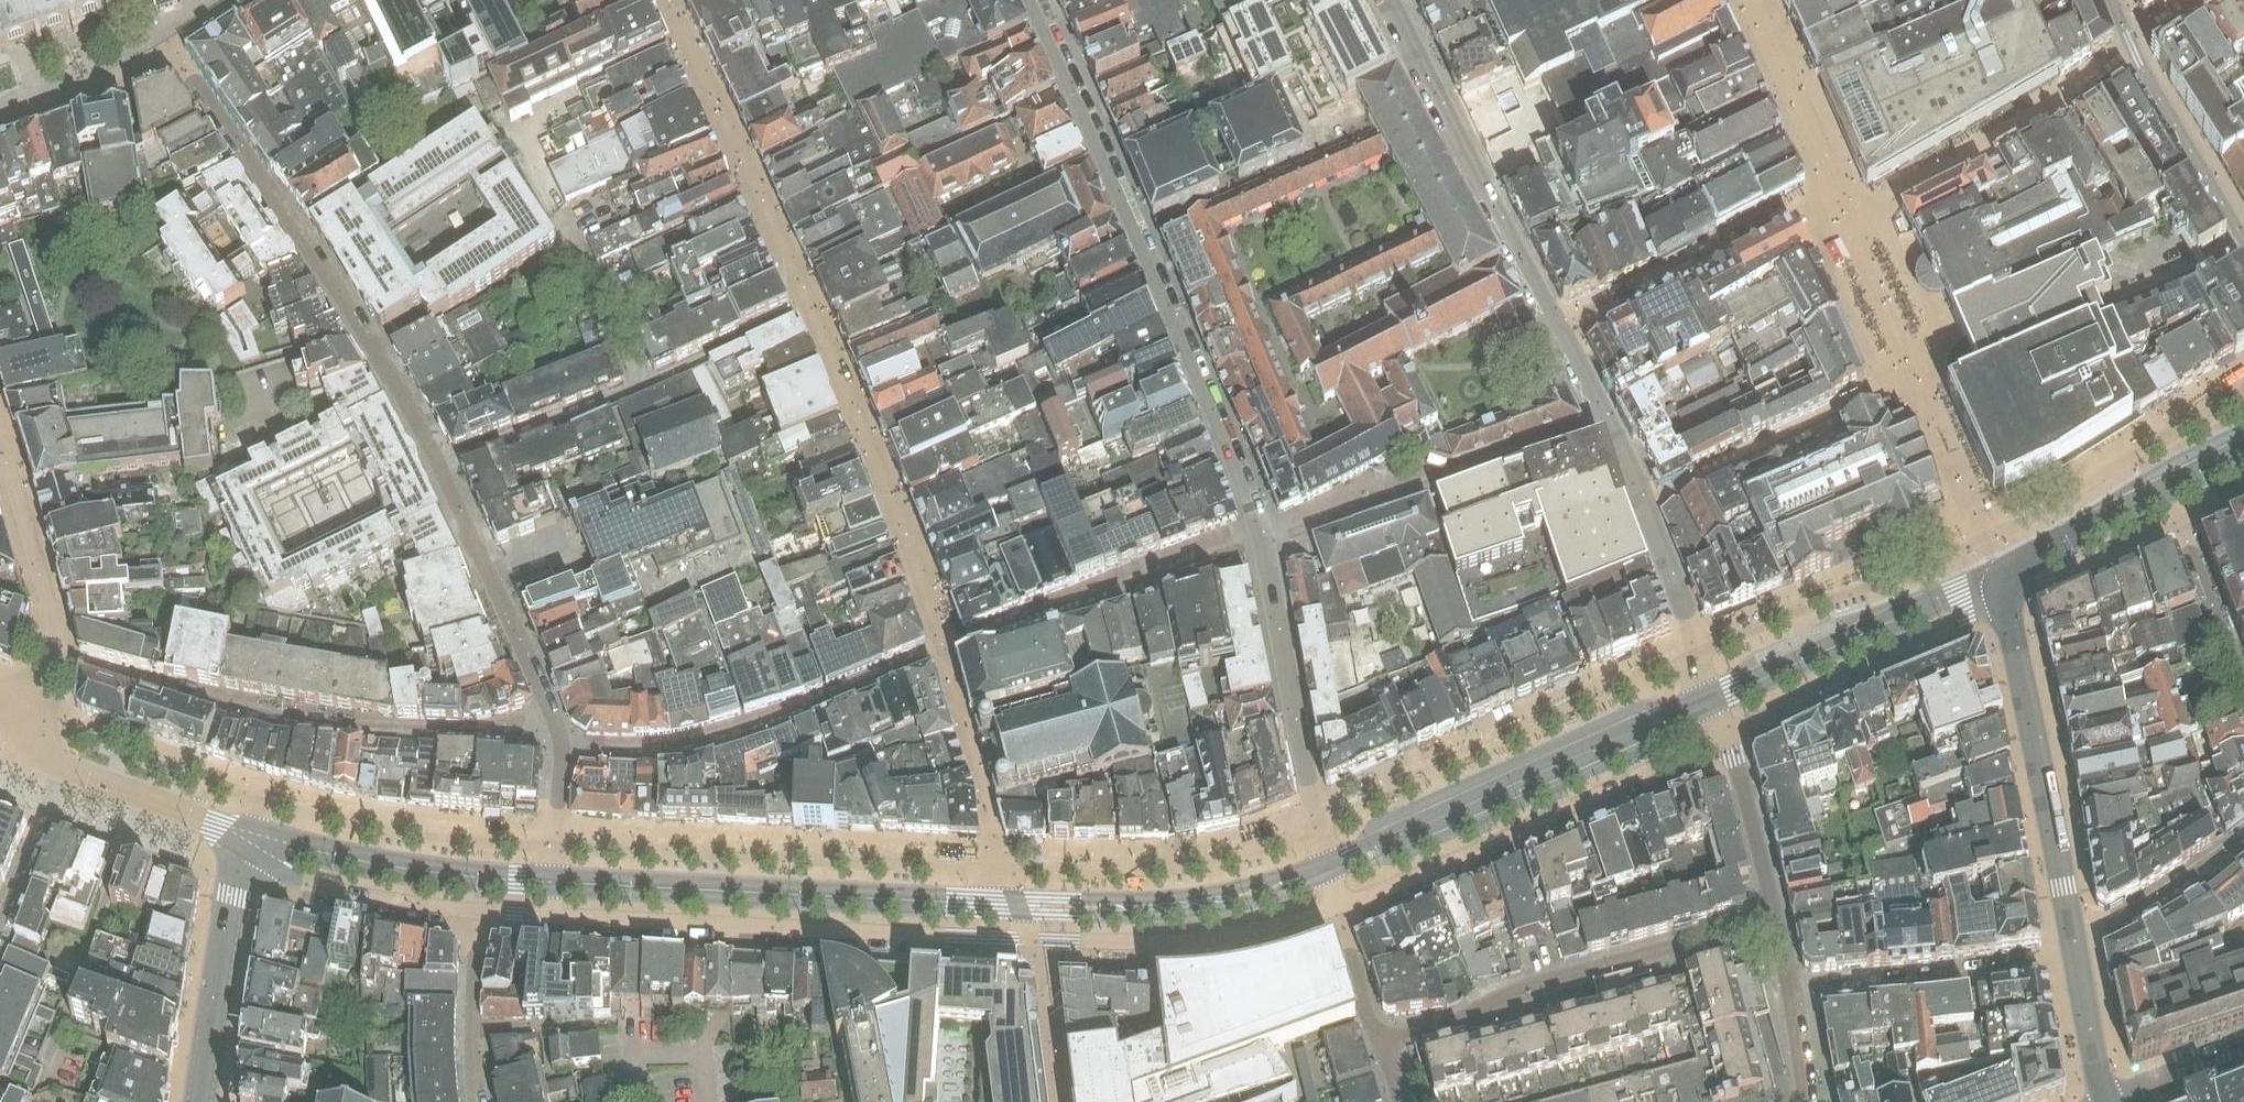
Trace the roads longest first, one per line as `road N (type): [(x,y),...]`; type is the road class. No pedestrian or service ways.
road 1 (residential): [(808,308),(948,649),(1005,870)]
road 2 (residential): [(1262,538),(1215,411),(1029,0)]
road 3 (residential): [(563,740),(274,718),(50,654)]
road 4 (residential): [(439,465),(378,354),(168,49)]
road 5 (residential): [(552,916),(1030,939)]
road 6 (residential): [(1018,905),(552,882)]
road 7 (residential): [(1005,870),(551,847)]
road 8 (residential): [(1336,906),(1725,734)]
road 9 (residential): [(1714,699),(1327,866)]
road 10 (residential): [(1700,654),(1318,824)]
road 11 (residential): [(1385,1042),(1466,1021),(1501,997),(1776,917)]
road 12 (residential): [(439,465),(808,308)]
road 13 (residential): [(1385,0),(1559,342)]
road 14 (residential): [(1603,423),(1262,538)]
road 15 (residential): [(2075,955),(2005,604)]
road 16 (residential): [(551,847),(378,828),(260,801),(251,834)]
road 17 (residential): [(671,12),(808,308)]
road 18 (residential): [(1018,905),(1057,915),(1194,913),(1302,884),(1327,866)]
road 19 (residential): [(1318,824),(1189,864),(1005,870)]
road 20 (residential): [(1327,866),(1192,894),(1018,905)]
road 21 (residential): [(42,1091),(141,795)]
road 22 (residential): [(1999,574),(1714,699)]
road 23 (residential): [(1030,939),(1170,944),(1336,906)]
road 24 (residential): [(1725,734),(2005,604)]
road 25 (residential): [(1986,541),(1700,654)]
road 26 (residential): [(552,882),(411,869),(251,834)]
road 27 (residential): [(563,740),(439,465)]
road 28 (residential): [(2243,385),(1986,541)]
road 29 (residential): [(1318,824),(1262,538)]
road 30 (residential): [(2075,955),(2006,970),(1789,989)]
road 31 (residential): [(2113,0),(2131,48),(2243,240)]
road 32 (residential): [(2243,453),(1999,574)]
road 33 (residential): [(1790,220),(1559,342)]
road 34 (residential): [(199,1101),(244,859)]
road 35 (residential): [(244,859),(345,893),(477,911)]
road 36 (residential): [(50,654),(51,618),(0,445)]
road 37 (residential): [(1834,414),(1640,508)]
road 38 (residential): [(2243,837),(2075,955)]
road 39 (residential): [(2005,604),(2180,523)]
road 40 (residential): [(475,1101),(477,911)]
road 41 (residential): [(1725,734),(1776,917)]
road 42 (residential): [(0,122),(168,49)]
road 43 (residential): [(2243,685),(2180,523)]
road 44 (residential): [(0,922),(62,766)]
road 45 (residential): [(1030,939),(1047,985),(1061,1101)]
road 46 (residential): [(1640,508),(1700,654)]
road 47 (residential): [(2107,1101),(2075,955)]
road 48 (residential): [(1336,906),(1364,1005),(1385,1042)]
road 49 (residential): [(2107,1101),(2243,1050)]
road 50 (residential): [(2136,306),(2243,249)]

